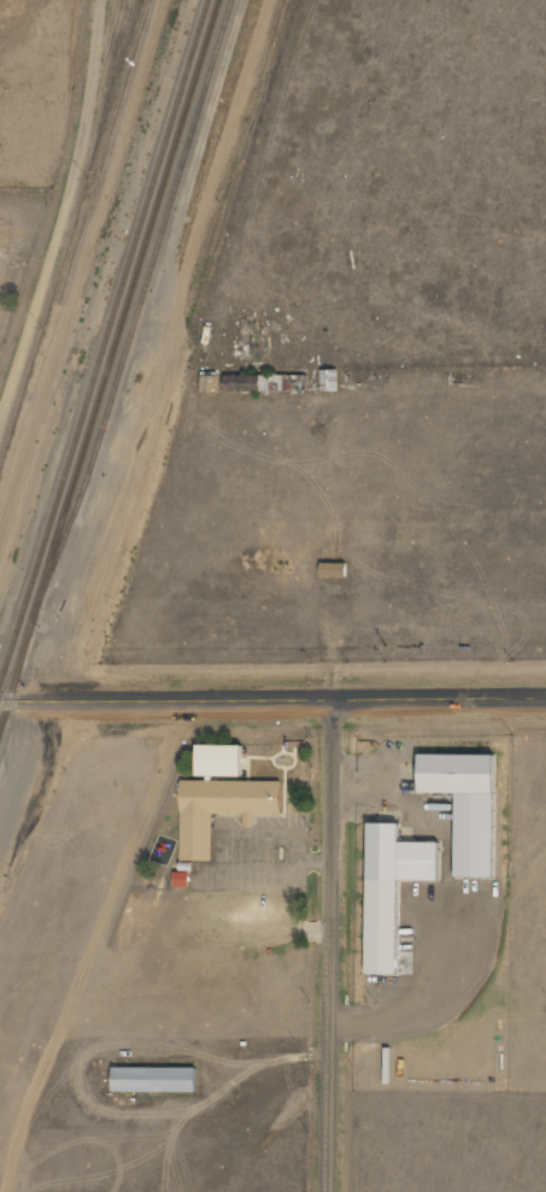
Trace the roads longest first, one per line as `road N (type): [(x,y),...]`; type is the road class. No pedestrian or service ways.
road 1 (tertiary): [(0,703),(545,698)]
road 2 (residential): [(328,1191),(337,703)]

